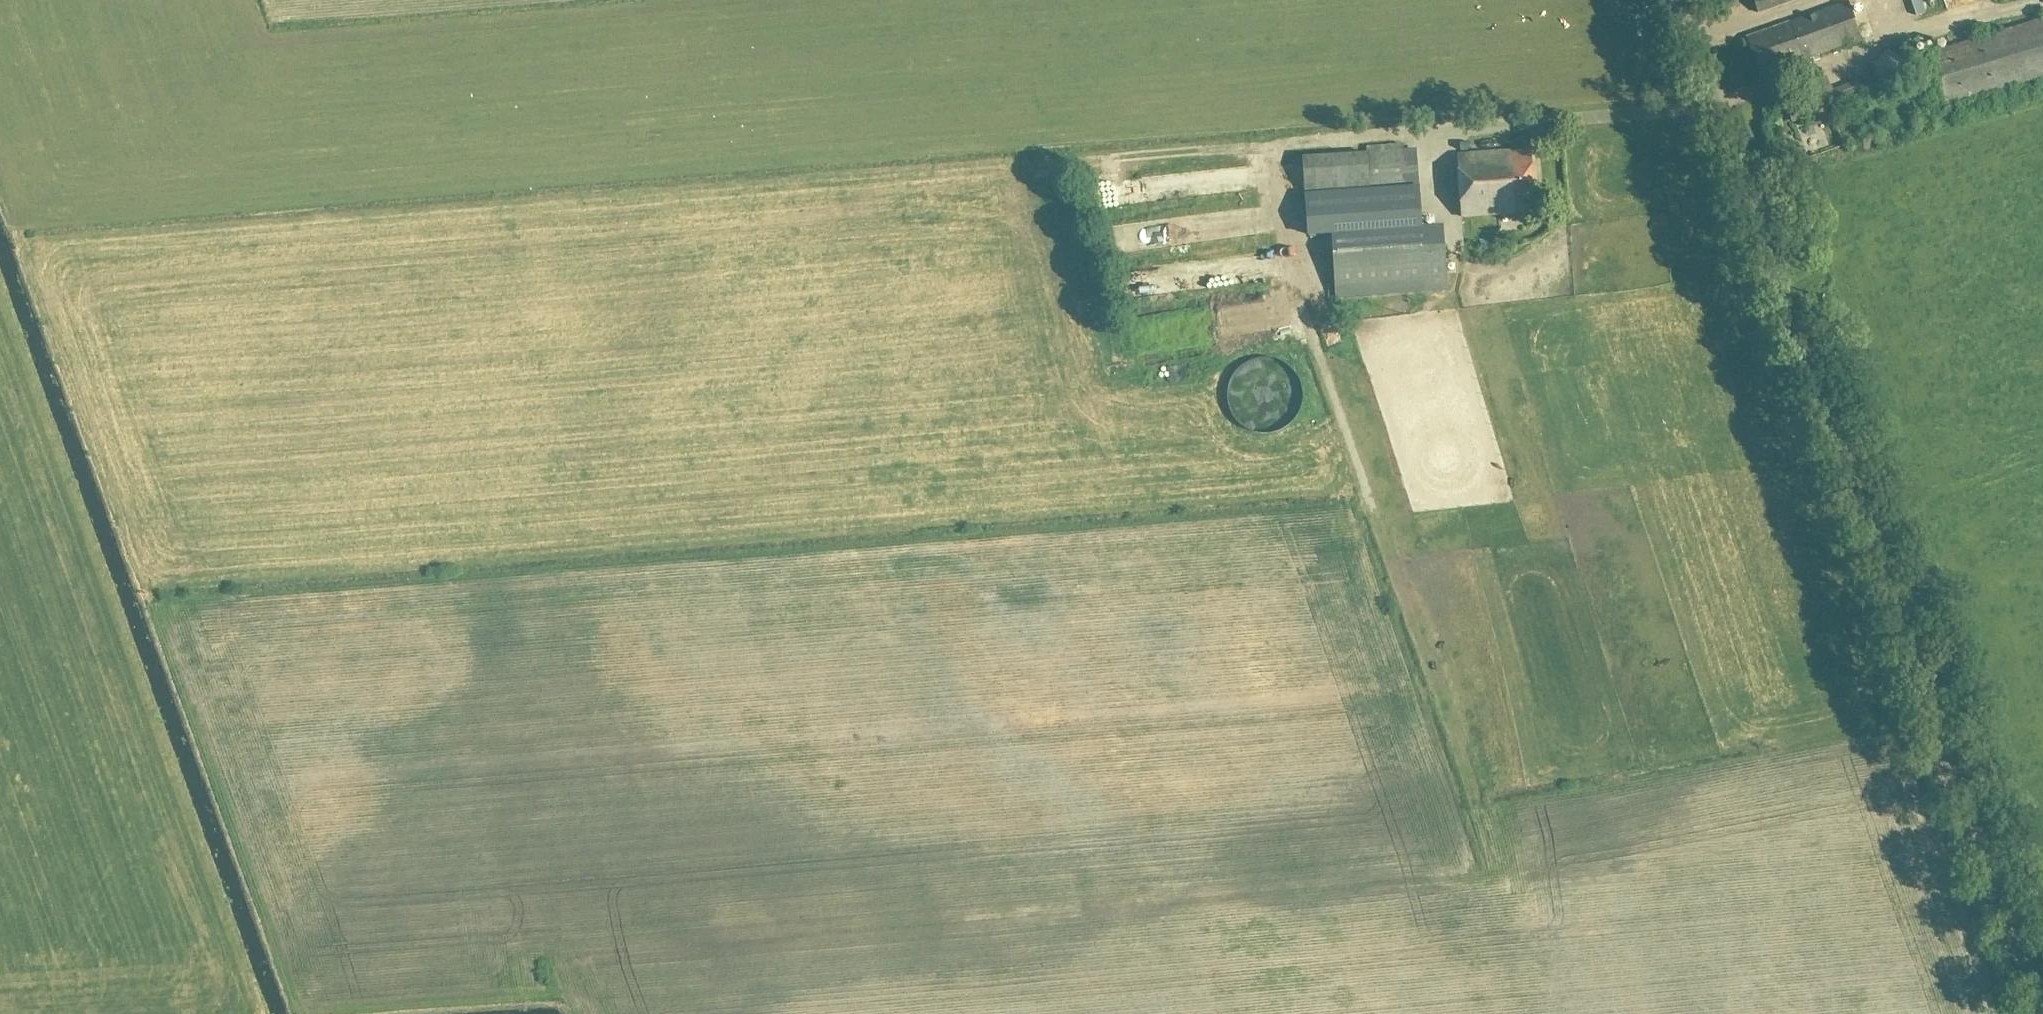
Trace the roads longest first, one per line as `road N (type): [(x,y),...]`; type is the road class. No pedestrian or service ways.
road 1 (unclassified): [(2038,1013),(1671,0)]

